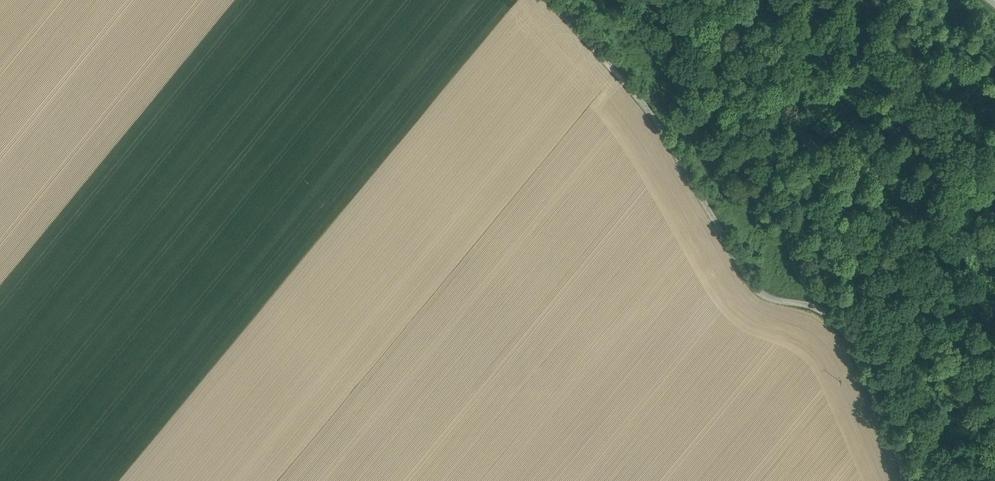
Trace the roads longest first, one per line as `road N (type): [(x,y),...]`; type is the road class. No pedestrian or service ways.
road 1 (unclassified): [(551,0),(660,125),(759,292),(838,324),(909,480)]

